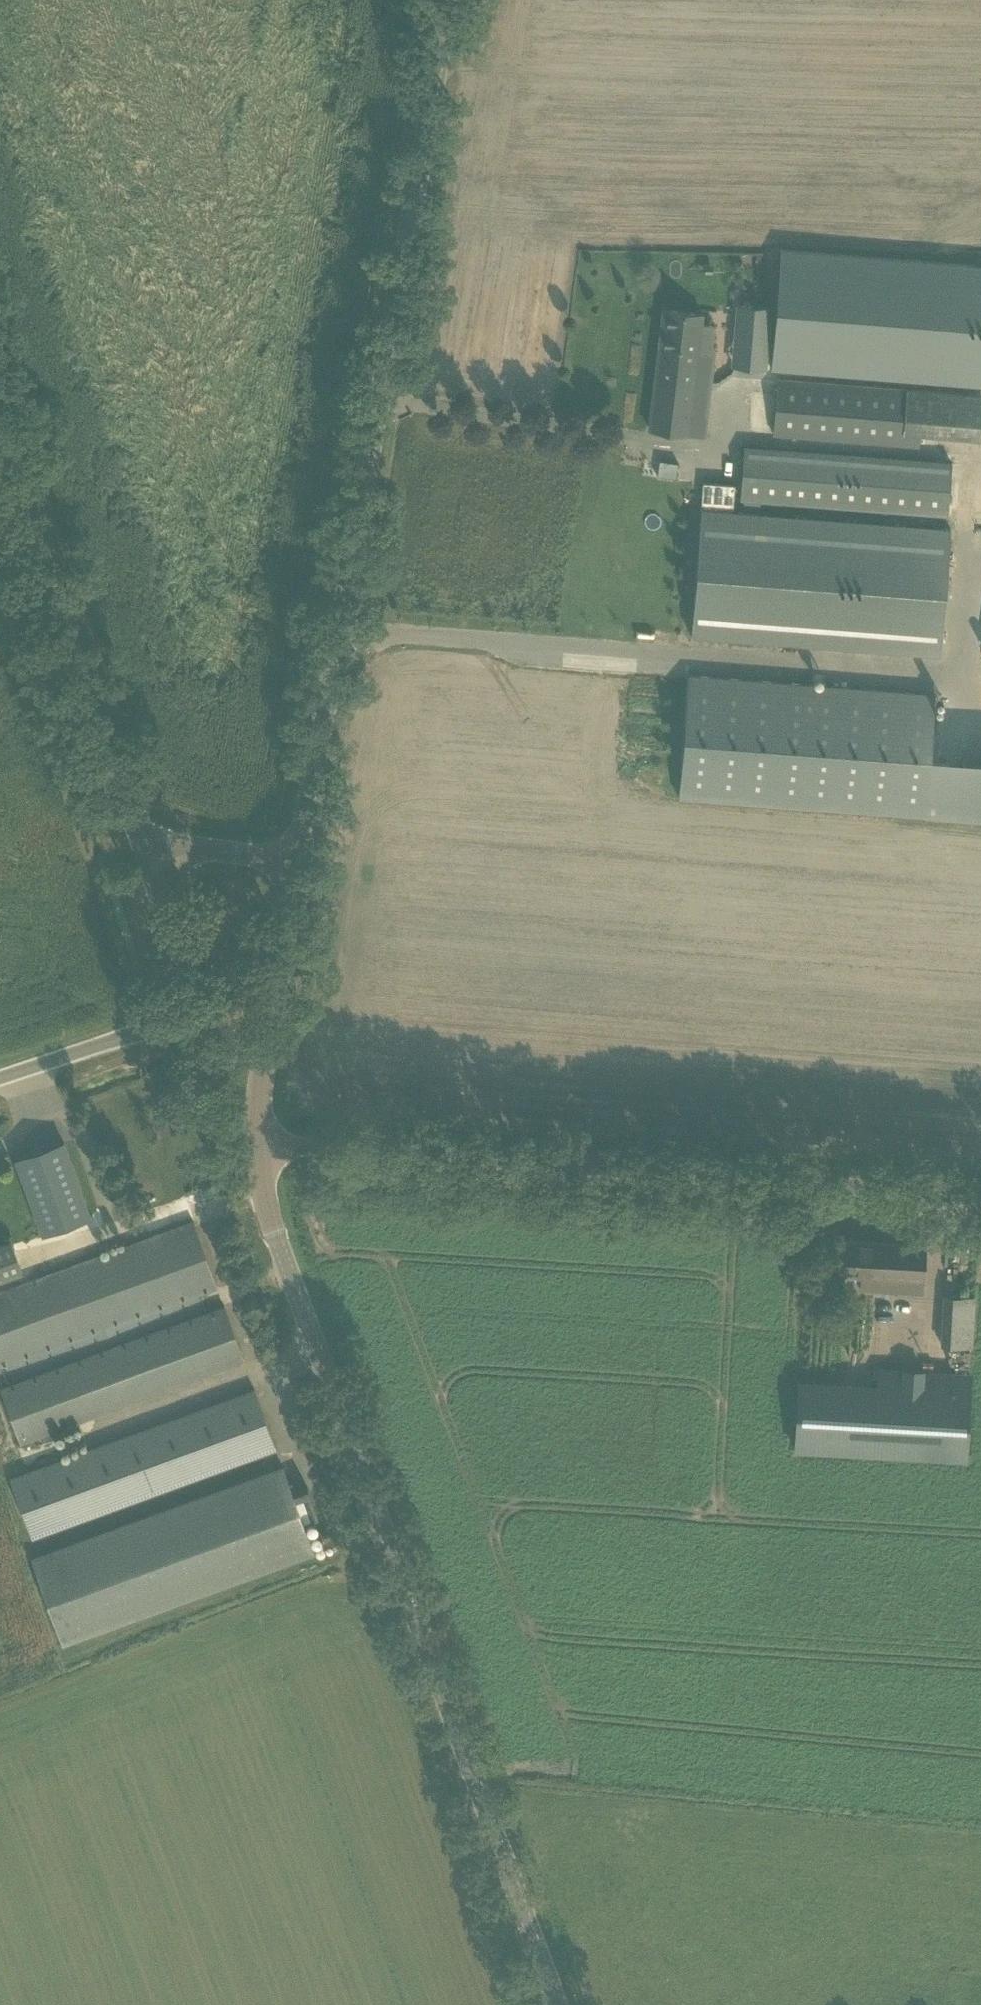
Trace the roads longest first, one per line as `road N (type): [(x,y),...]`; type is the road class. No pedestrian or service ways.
road 1 (unclassified): [(557,2004),(270,1218),(257,1138)]
road 2 (unclassified): [(299,857),(448,0)]
road 3 (unclassified): [(257,1138),(980,1196)]
road 4 (unclassified): [(140,834),(0,448)]
road 5 (unclassified): [(0,1079),(154,1026),(172,1003),(184,975),(140,834)]
road 6 (unclassified): [(257,1138),(261,1065),(299,857)]
road 7 (unclassified): [(140,834),(299,857)]

